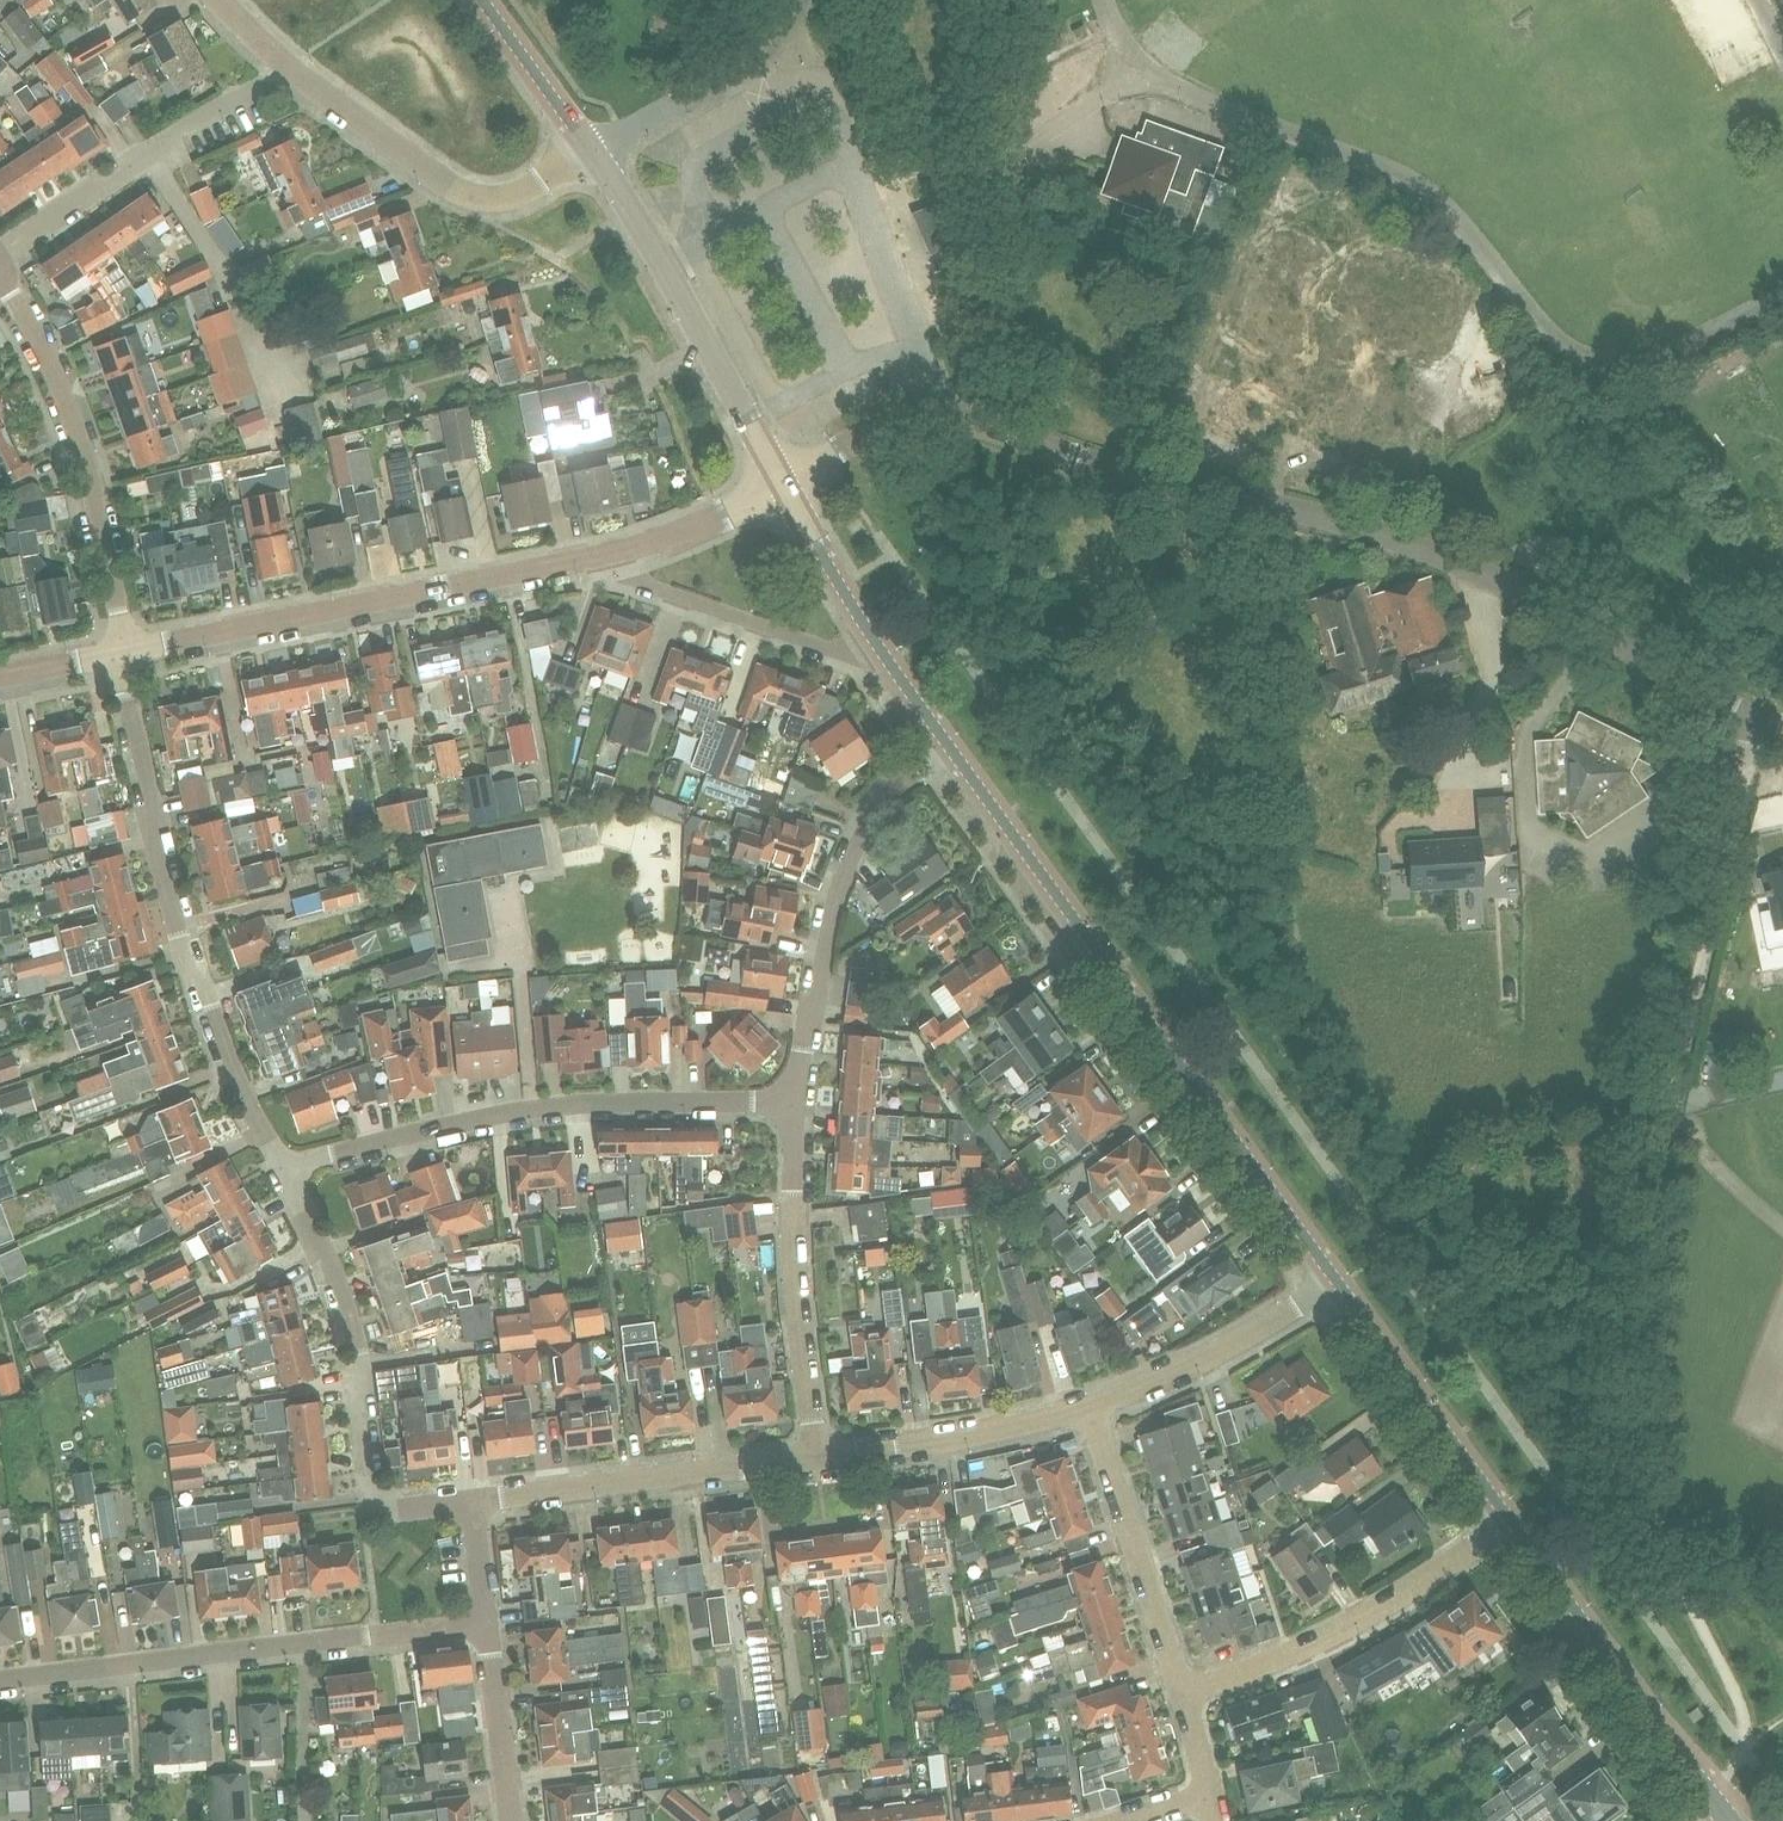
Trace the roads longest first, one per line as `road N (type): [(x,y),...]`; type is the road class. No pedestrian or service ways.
road 1 (residential): [(784,485),(886,426),(957,419),(1075,458),(1378,532),(1460,562),(1754,723),(1782,732)]
road 2 (track): [(1662,1503),(1647,1355),(1657,1200),(1754,723)]
road 3 (unclassified): [(1337,1285),(943,745)]
road 4 (residential): [(286,1169),(239,1082),(205,984),(183,955),(152,841),(154,799),(122,655)]
road 5 (residential): [(286,1169),(532,1109),(793,1104)]
road 6 (unclassified): [(122,655),(608,554)]
road 7 (residential): [(0,1679),(485,1622)]
road 8 (residential): [(469,1502),(368,1511),(361,1362),(332,1263),(300,1218),(286,1169)]
road 9 (residential): [(793,1104),(848,865),(872,820),(943,745)]
road 10 (residential): [(122,655),(120,612),(76,430),(34,331),(0,282)]
road 11 (residential): [(784,485),(665,267),(591,153)]
road 12 (residential): [(1183,1693),(1310,1647),(1514,1527)]
road 13 (residential): [(820,1463),(791,1236),(793,1104)]
road 14 (residential): [(591,153),(522,192),(477,198),(284,66)]
road 15 (residential): [(469,1502),(820,1463)]
road 16 (residential): [(0,256),(284,66)]
road 17 (unclassified): [(1710,1790),(1514,1527)]
road 18 (unclassified): [(1514,1527),(1337,1285)]
road 19 (residential): [(881,659),(849,658),(645,588),(608,554)]
road 20 (residential): [(1183,1693),(1093,1410)]
road 21 (residential): [(820,1463),(1093,1410)]
road 22 (residential): [(1093,1410),(1337,1285)]
road 23 (track): [(1753,1737),(1676,1580),(1662,1503)]
road 24 (unclassified): [(591,153),(738,64),(788,0)]
road 25 (residential): [(511,1820),(485,1622)]
road 26 (unclassified): [(881,659),(784,485)]
road 27 (unclassified): [(608,554),(695,528),(784,485)]
road 28 (unclassified): [(591,153),(481,0)]
road 29 (unclassified): [(0,679),(122,655)]
road 30 (residential): [(485,1622),(469,1502)]

